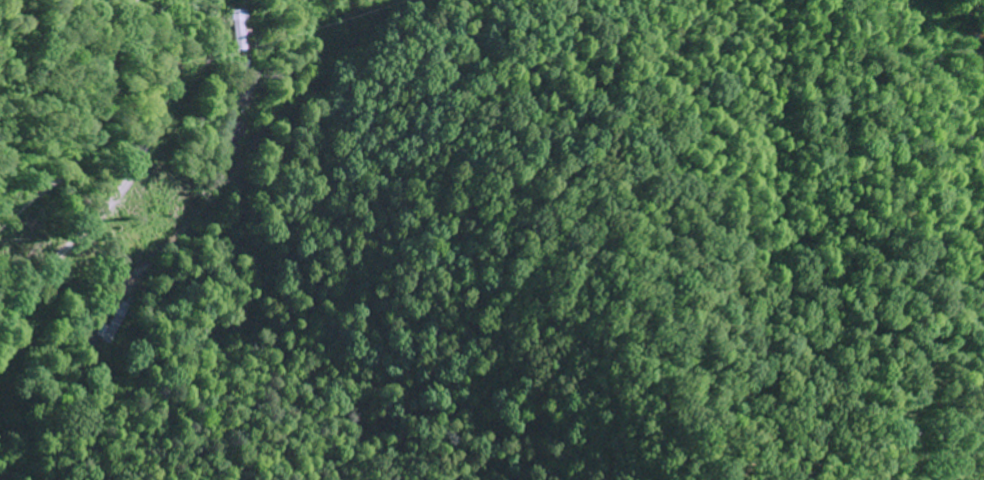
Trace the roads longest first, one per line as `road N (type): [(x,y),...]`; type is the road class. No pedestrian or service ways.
road 1 (residential): [(132,0),(171,63),(167,107),(130,182),(73,247),(0,307)]

